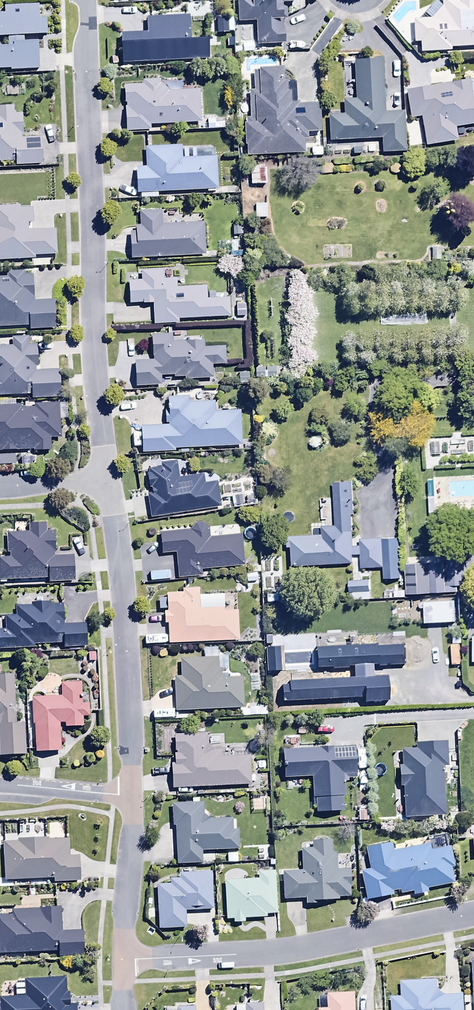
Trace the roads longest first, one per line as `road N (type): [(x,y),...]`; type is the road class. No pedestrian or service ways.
road 1 (residential): [(109,480),(93,338),(86,0)]
road 2 (residential): [(127,957),(302,949),(473,916)]
road 3 (residential): [(132,797),(109,480)]
road 4 (residential): [(127,957),(132,797)]
road 5 (residential): [(132,797),(0,784)]

